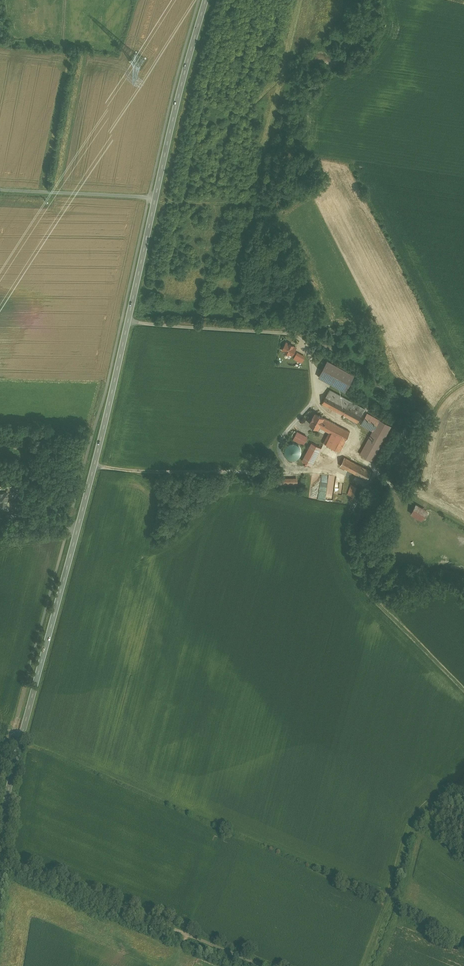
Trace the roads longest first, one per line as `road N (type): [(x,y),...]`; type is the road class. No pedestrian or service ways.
road 1 (secondary): [(21,737),(205,0)]
road 2 (unclassified): [(262,965),(0,856)]
road 3 (track): [(463,690),(357,579),(346,521),(376,469)]

